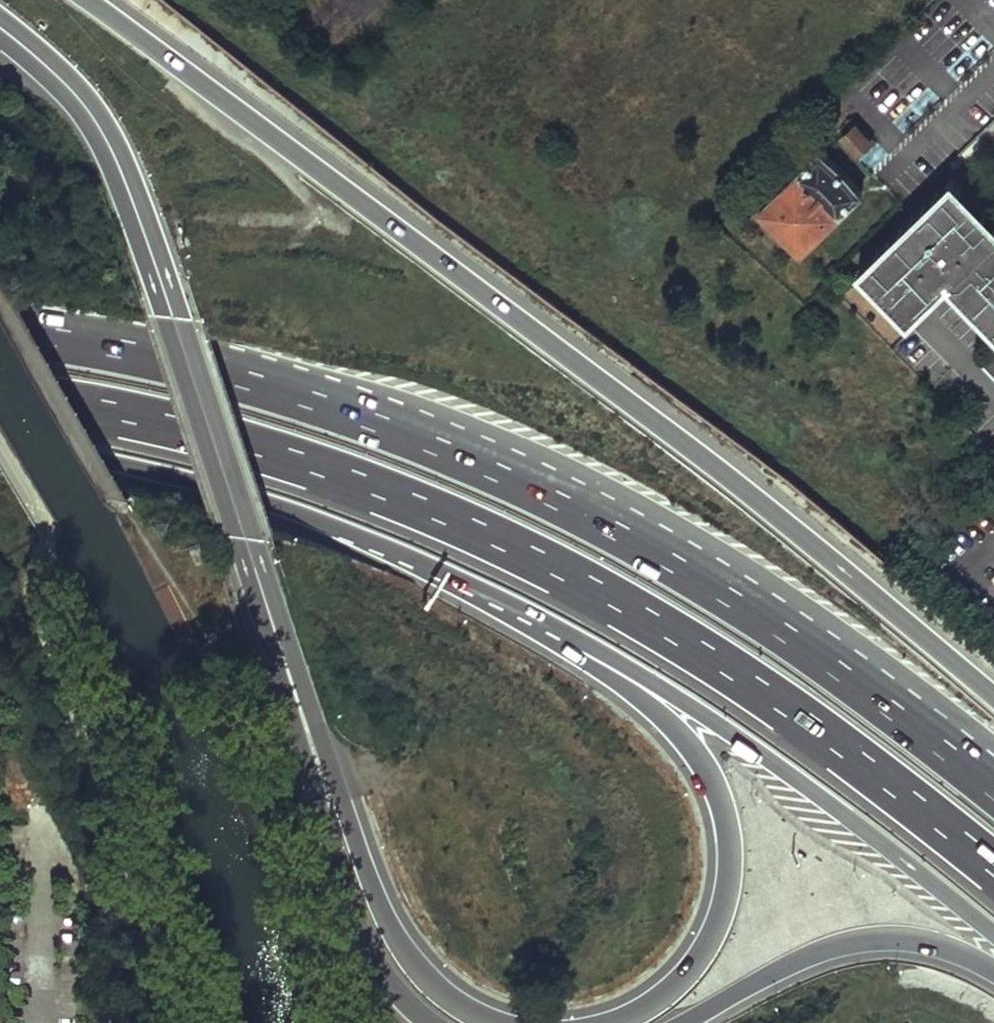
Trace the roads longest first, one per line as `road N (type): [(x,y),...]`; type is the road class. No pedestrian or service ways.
road 1 (primary): [(993,698),(728,474),(98,0)]
road 2 (motorway): [(0,402),(256,457),(475,536),(744,684),(993,869)]
road 3 (motorway): [(899,714),(765,613),(617,522),(463,446),(197,362),(0,328)]
road 4 (primary): [(328,797),(120,169),(66,88),(0,30)]
road 5 (motorway): [(0,445),(130,460),(221,485),(475,588),(586,648)]
road 6 (motorway): [(586,648),(850,813),(993,928)]
road 7 (motorway): [(586,648),(688,742),(724,807),(730,849),(728,891),(693,969),(613,1022)]
road 8 (primary): [(679,1022),(797,959),(853,941),(907,937),(993,971)]
road 9 (motorway): [(508,1022),(435,981),(403,943),(328,797)]
road 10 (primary): [(328,797),(351,893),(383,968),(436,1022)]
road 11 (motorway): [(993,791),(899,714)]

